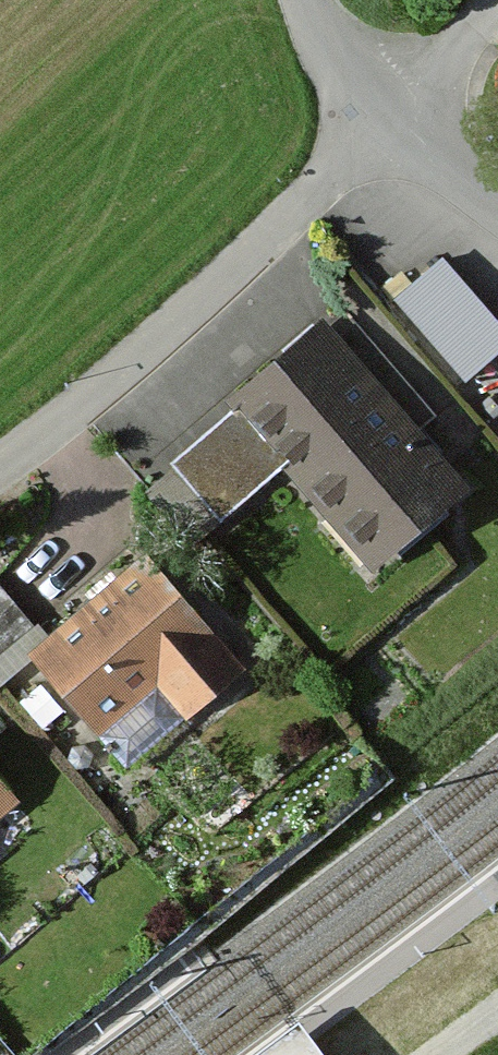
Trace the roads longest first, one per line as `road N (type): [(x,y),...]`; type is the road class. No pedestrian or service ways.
road 1 (residential): [(0,464),(387,125)]
road 2 (residential): [(387,125),(497,8)]
road 3 (tertiary): [(387,125),(309,0)]
road 4 (tertiary): [(497,209),(387,125)]

